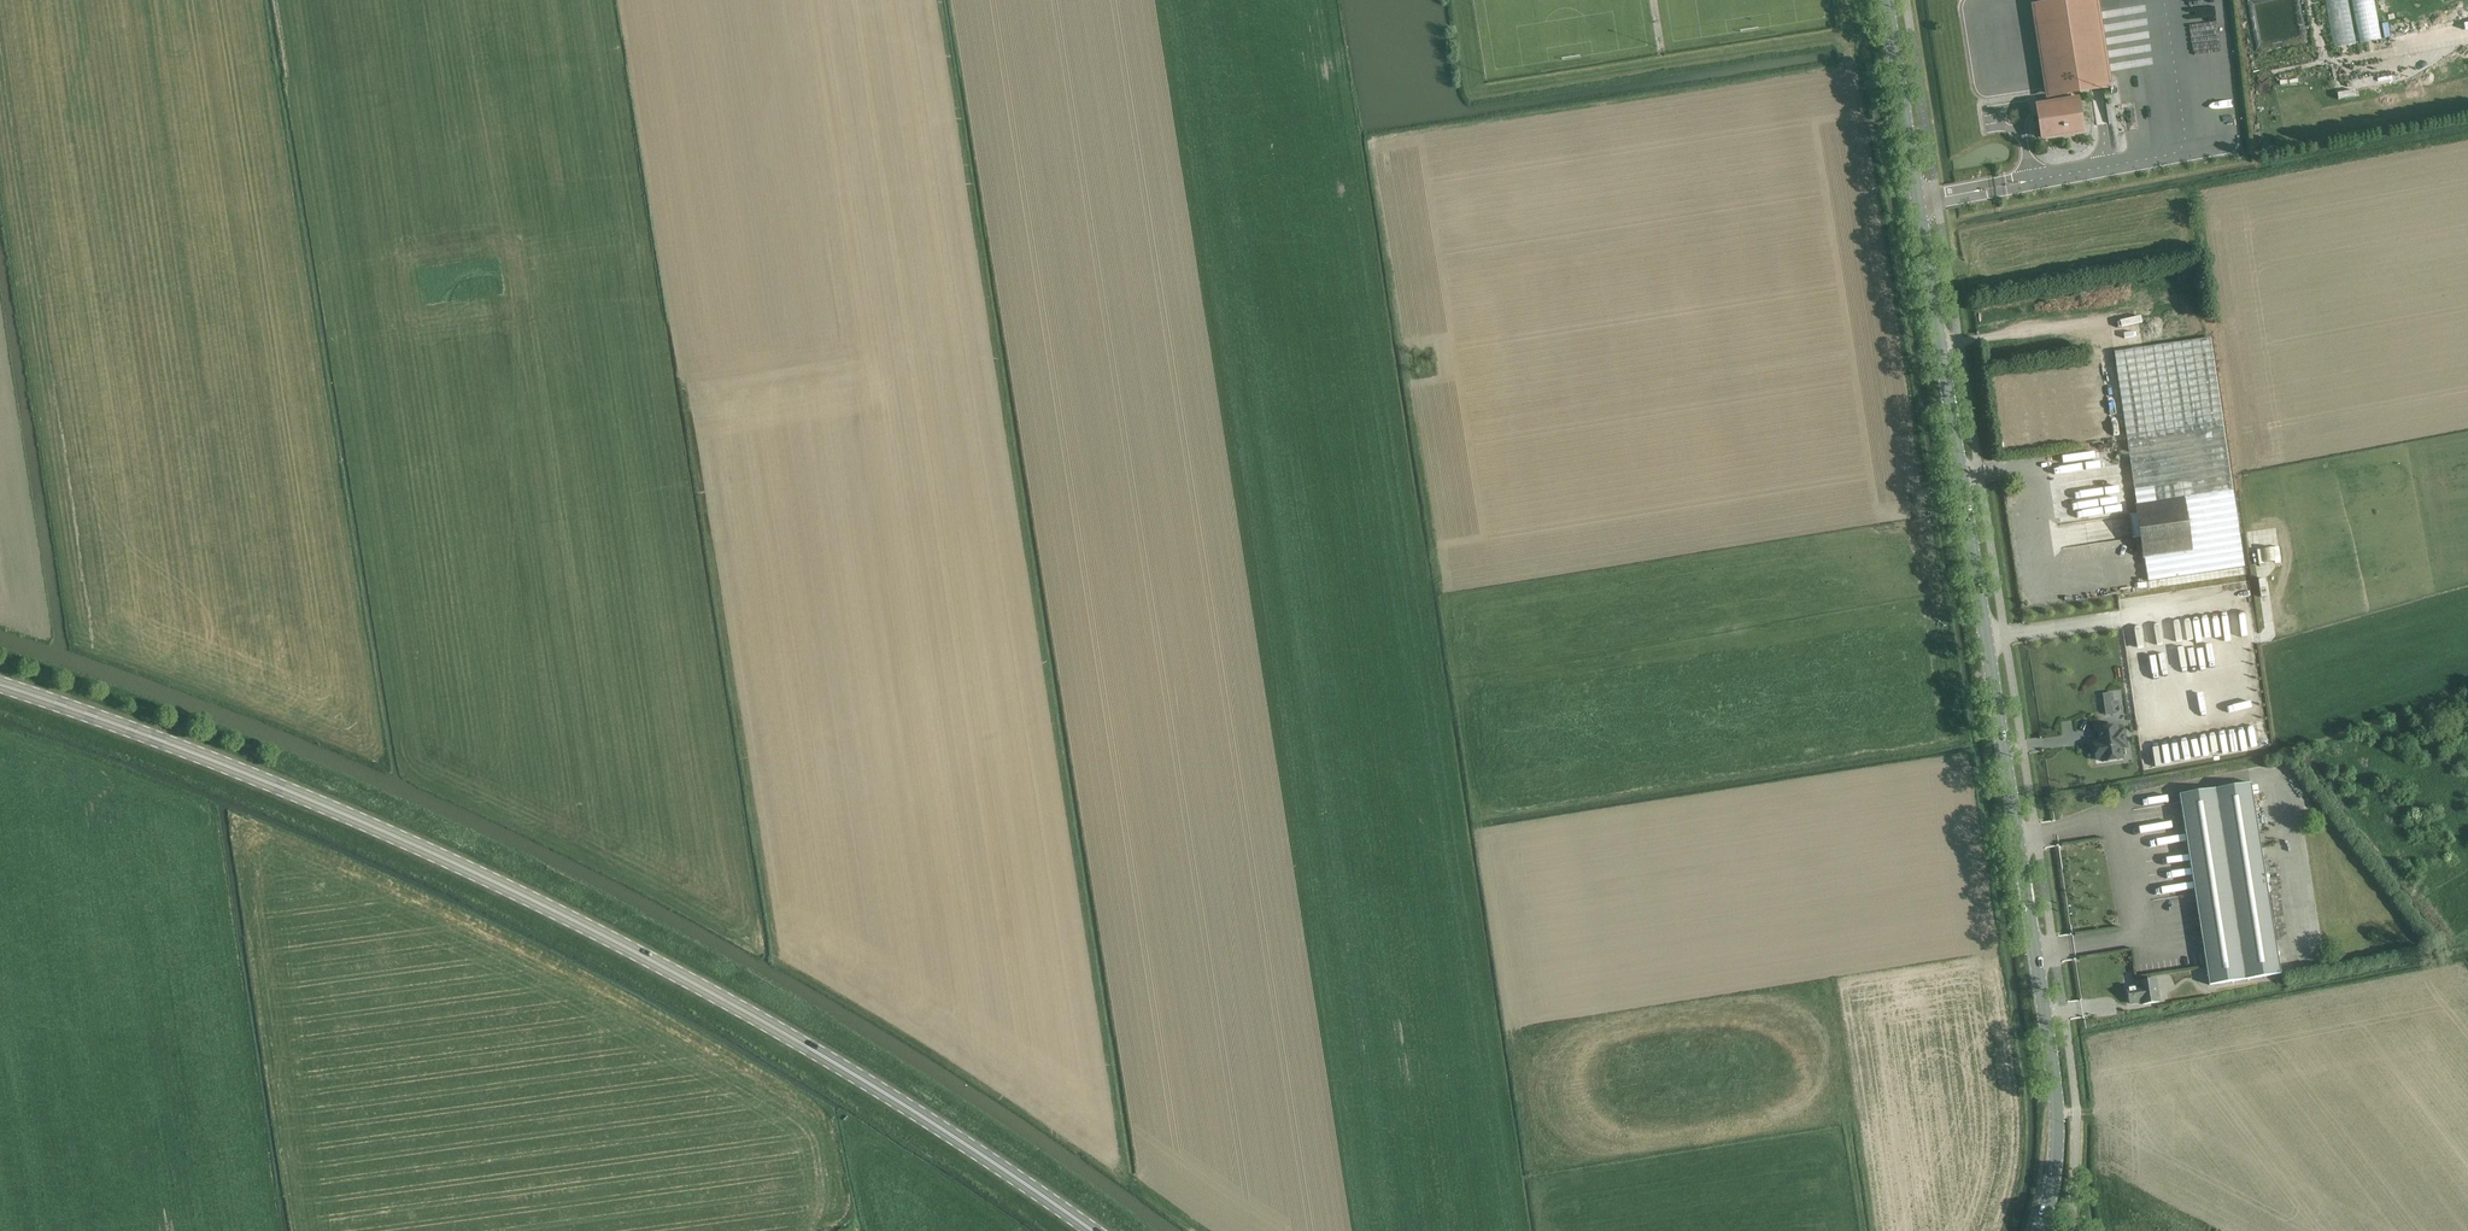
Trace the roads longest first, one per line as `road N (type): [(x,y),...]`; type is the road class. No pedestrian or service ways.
road 1 (tertiary): [(2040,1230),(2060,1150),(2061,1089),(1888,0)]
road 2 (primary): [(1093,1230),(837,1065),(543,905),(249,775),(0,684)]

